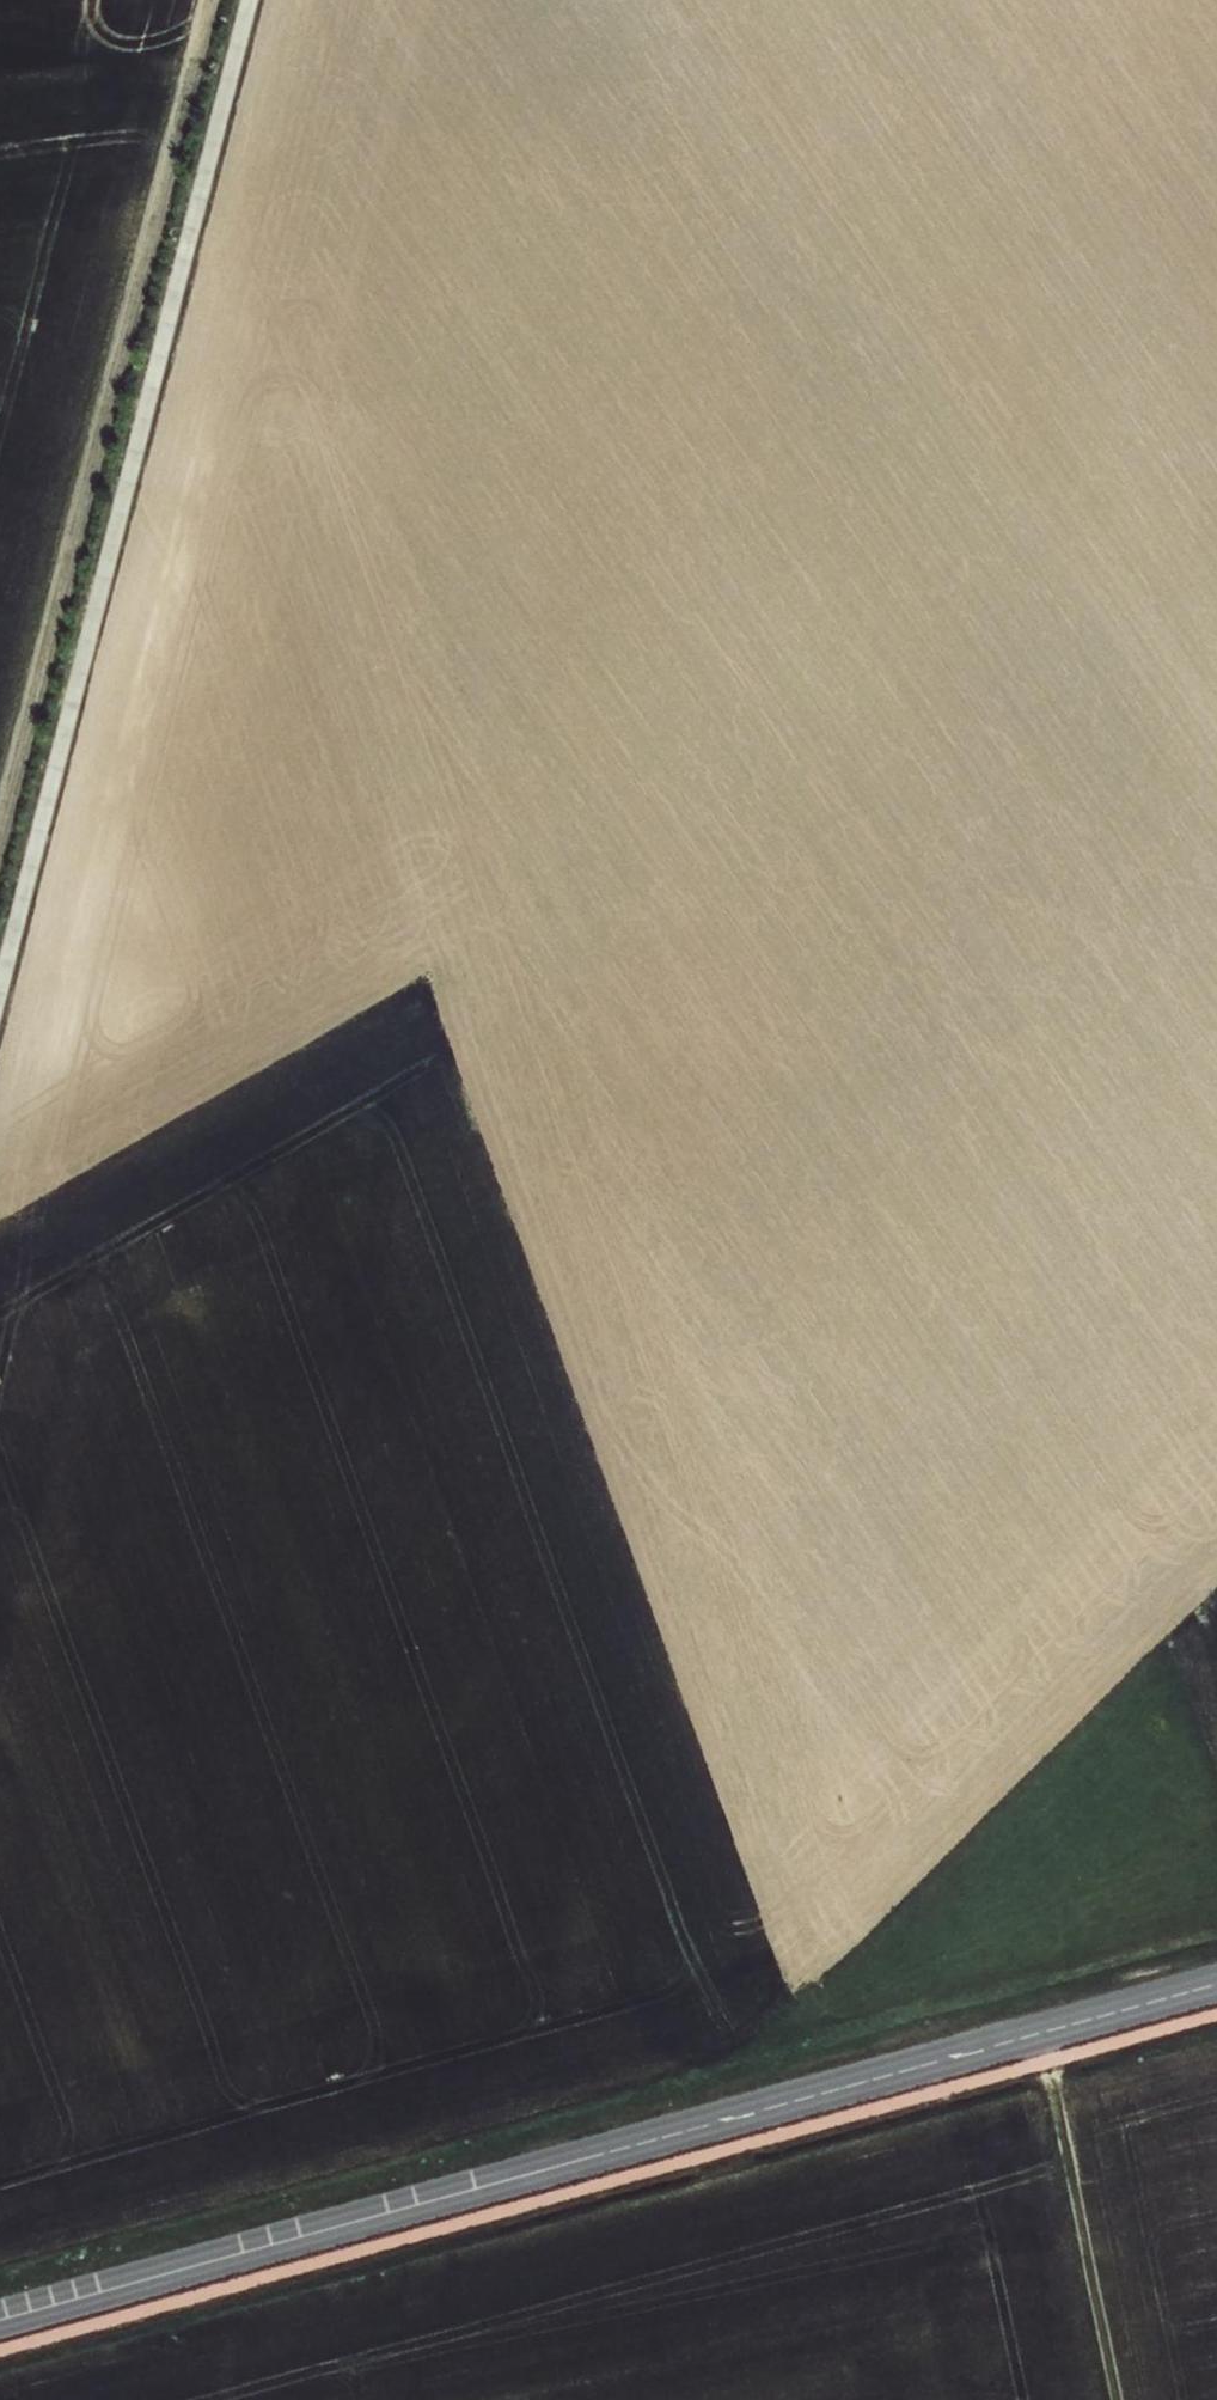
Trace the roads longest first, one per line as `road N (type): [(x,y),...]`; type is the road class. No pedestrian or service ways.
road 1 (tertiary): [(1216,1985),(0,2321)]
road 2 (track): [(0,836),(210,0)]
road 3 (track): [(1119,2399),(1046,2032)]

